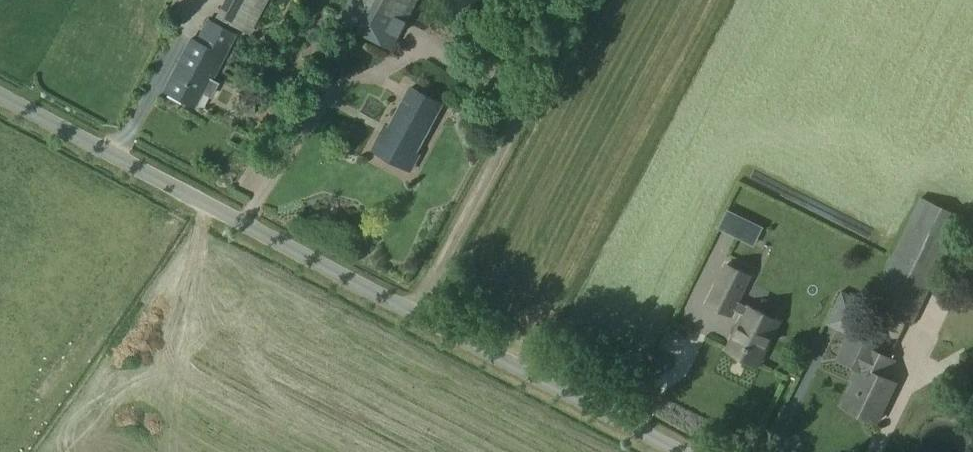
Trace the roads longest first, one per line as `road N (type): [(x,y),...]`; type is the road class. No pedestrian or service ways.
road 1 (unclassified): [(691,451),(0,95)]
road 2 (track): [(578,0),(415,310)]

